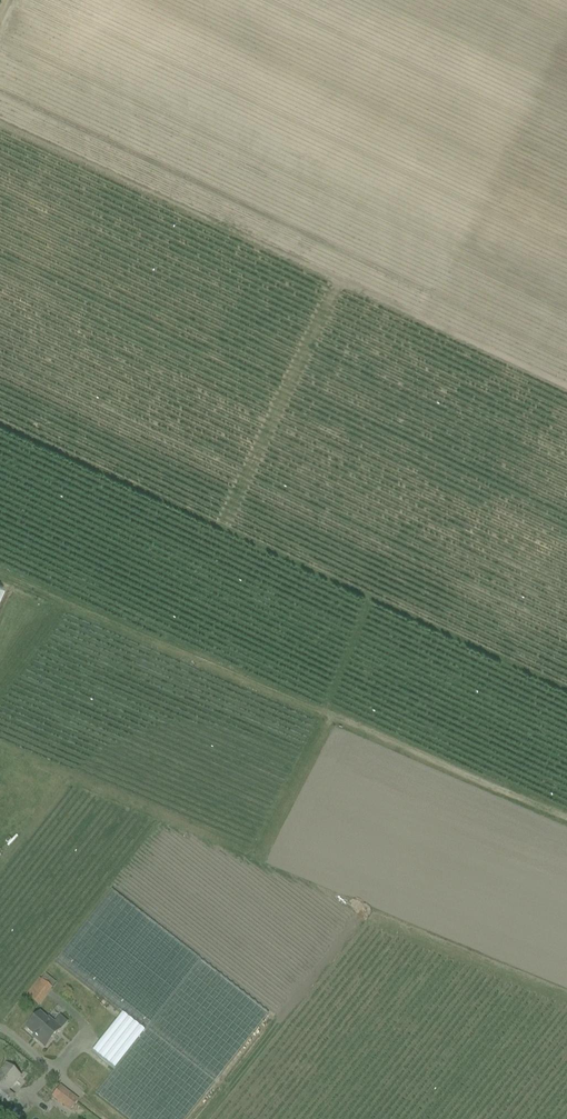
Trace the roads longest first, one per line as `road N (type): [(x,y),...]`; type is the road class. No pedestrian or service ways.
road 1 (track): [(566,386),(0,123)]
road 2 (track): [(566,815),(332,711)]

